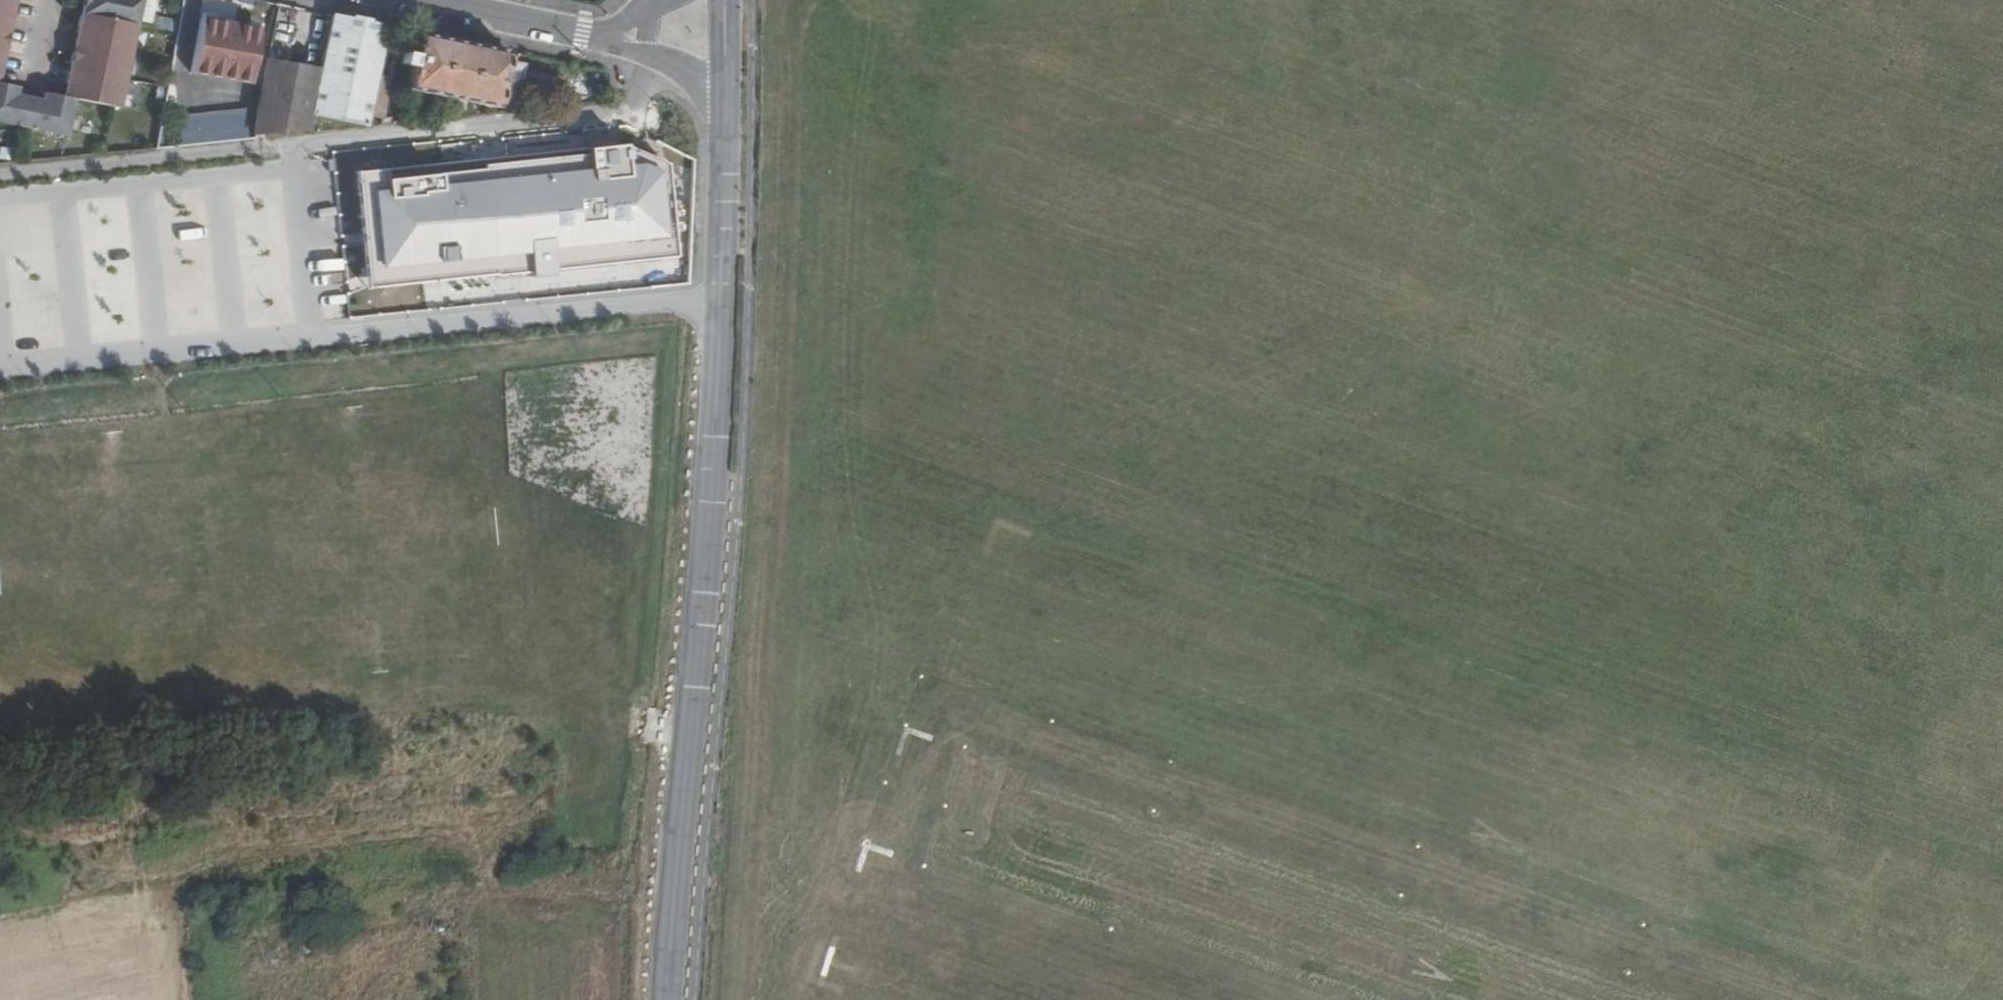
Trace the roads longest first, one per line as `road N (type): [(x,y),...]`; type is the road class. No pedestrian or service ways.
road 1 (tertiary): [(725,101),(717,412),(666,999)]
road 2 (residential): [(425,0),(583,33)]

